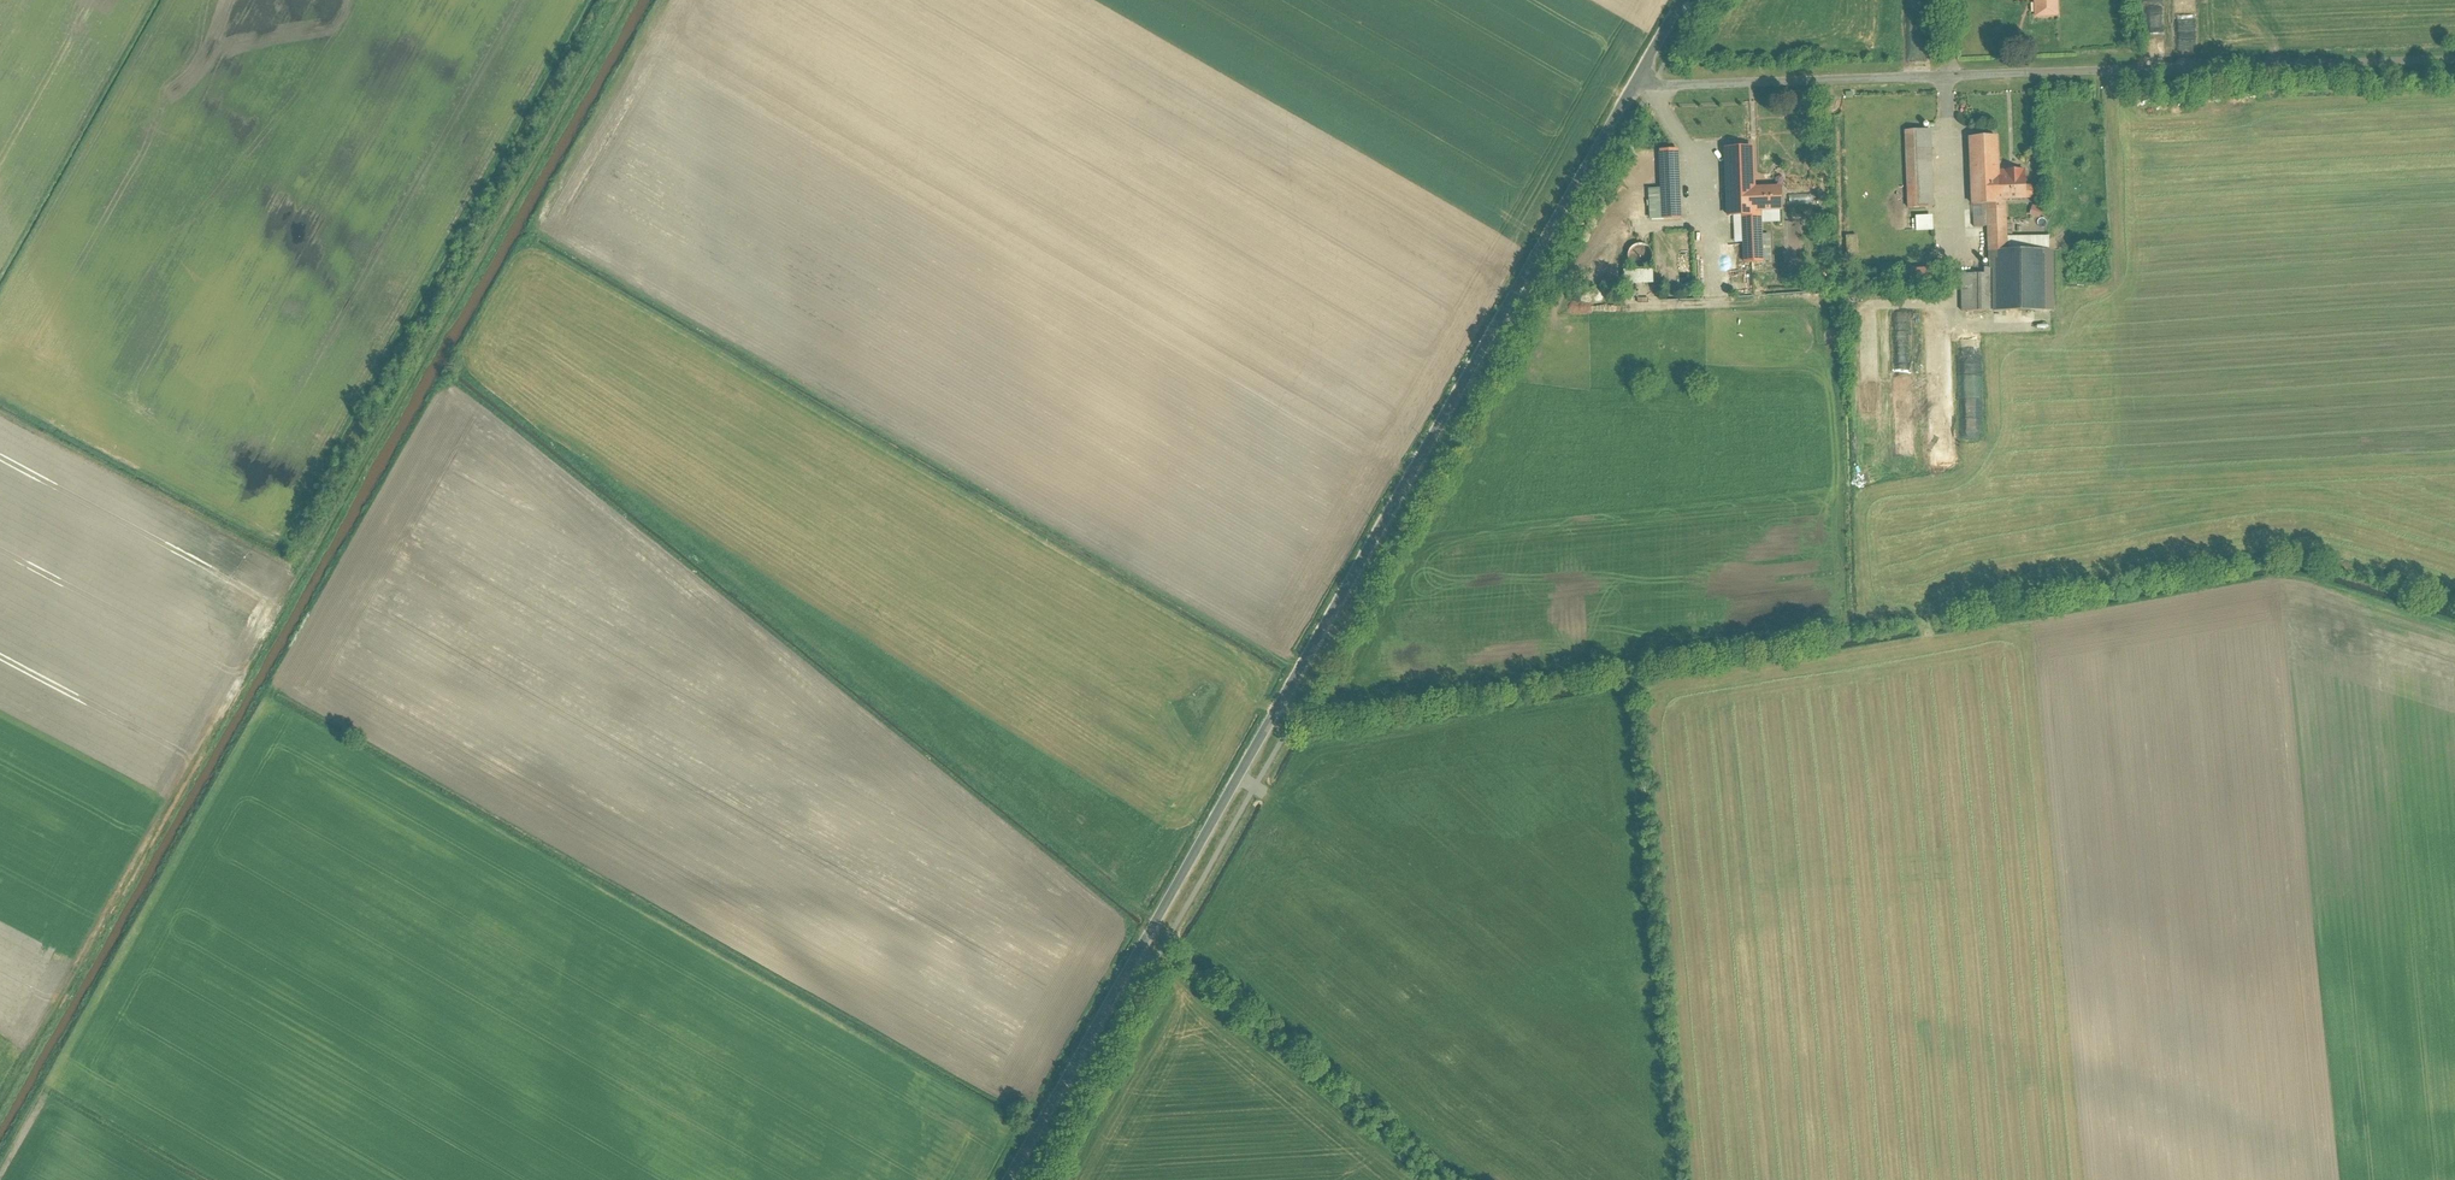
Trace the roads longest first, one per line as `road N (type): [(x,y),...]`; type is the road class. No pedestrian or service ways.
road 1 (tertiary): [(1638,80),(1030,1179)]
road 2 (residential): [(1638,80),(1656,86),(2454,61)]

